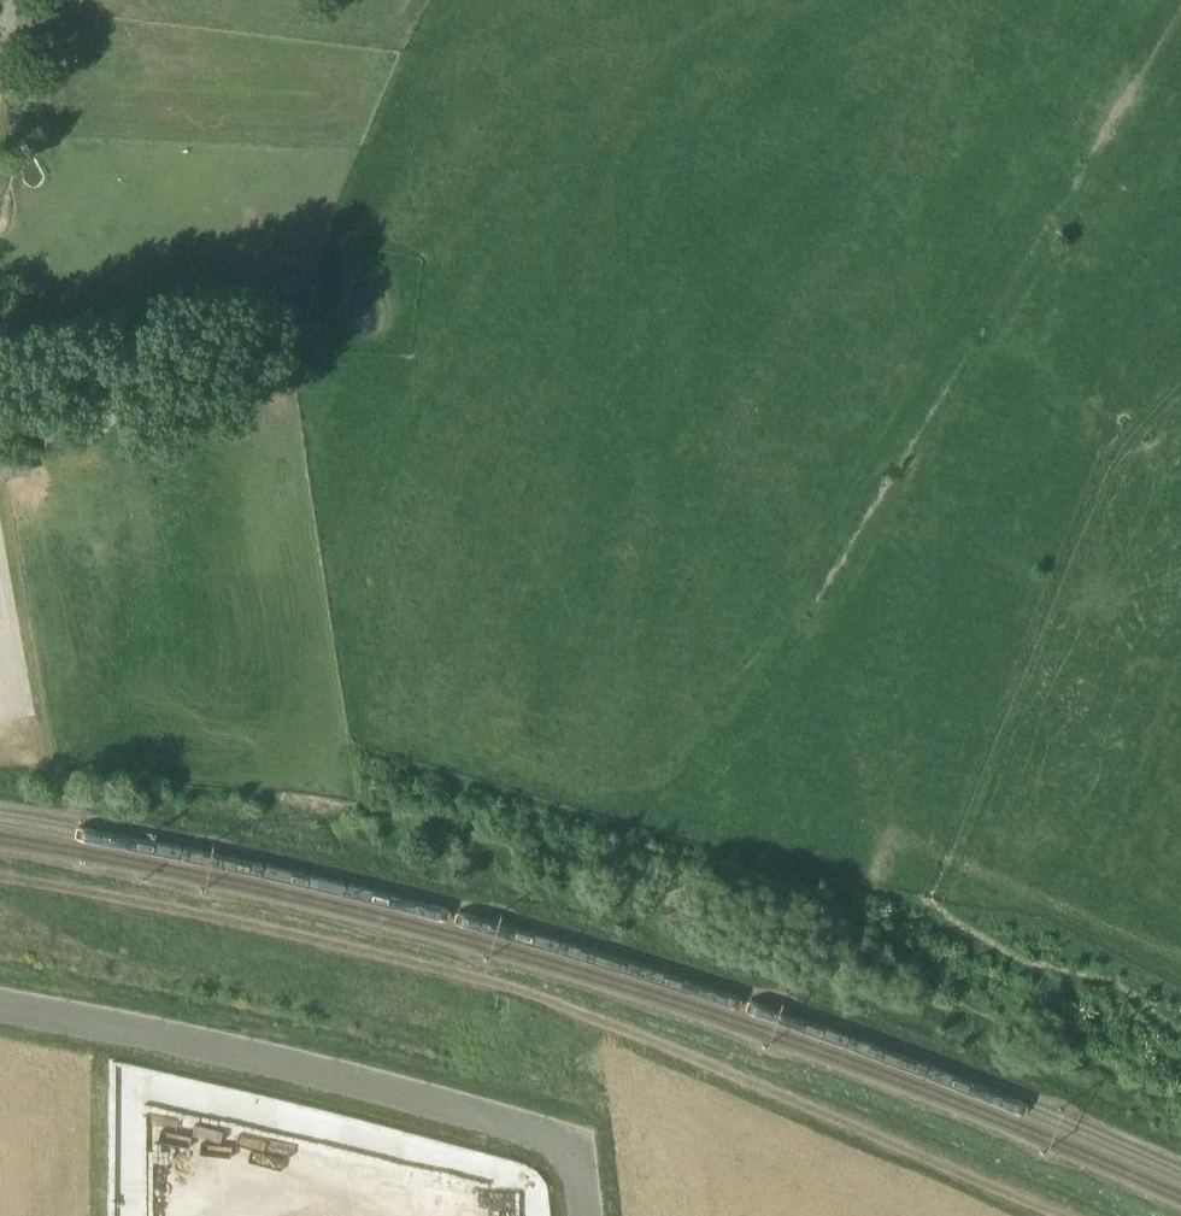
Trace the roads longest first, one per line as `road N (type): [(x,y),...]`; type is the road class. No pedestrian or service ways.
road 1 (track): [(0,878),(496,982),(888,1141),(1048,1215)]
road 2 (unclassified): [(583,1215),(569,1161),(541,1137),(250,1052),(0,1001)]

